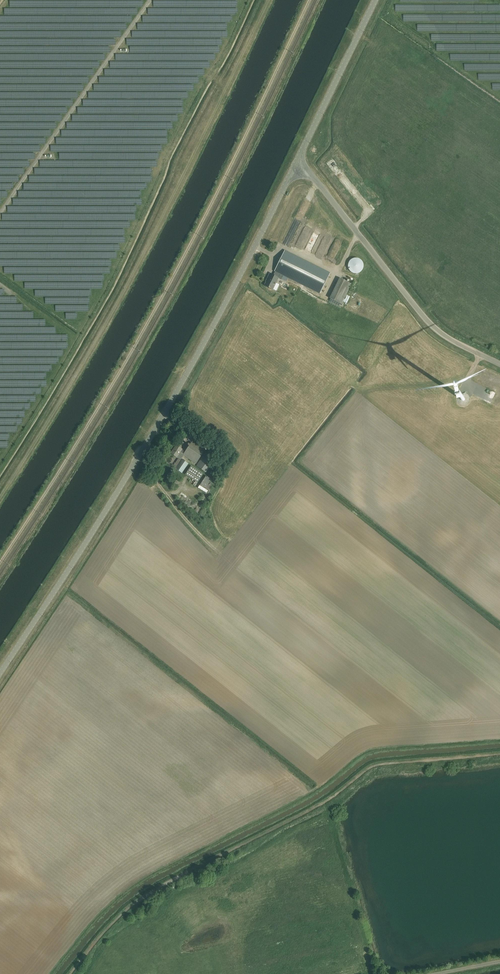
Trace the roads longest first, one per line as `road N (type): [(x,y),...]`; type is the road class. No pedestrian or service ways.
road 1 (track): [(0,563),(174,276),(310,0)]
road 2 (tertiary): [(0,673),(153,431),(295,165)]
road 3 (unclassified): [(499,364),(437,330),(314,178),(295,165)]
road 4 (tertiary): [(295,165),(375,0)]

